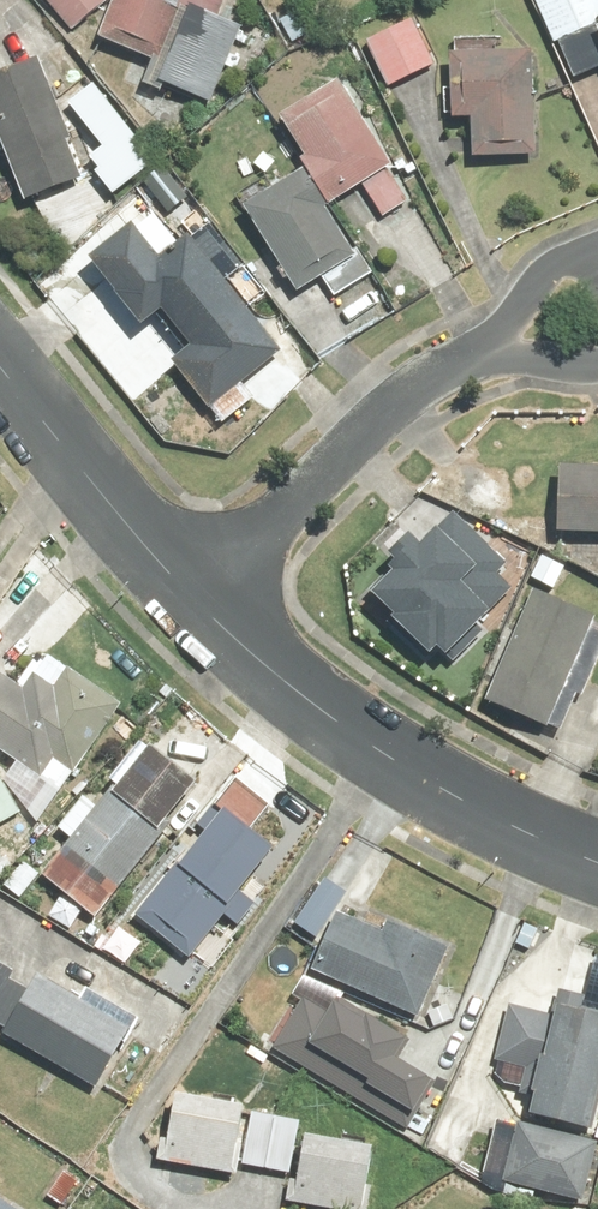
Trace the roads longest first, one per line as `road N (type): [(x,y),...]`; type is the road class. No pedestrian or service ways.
road 1 (residential): [(187,597),(339,724),(414,773),(597,863)]
road 2 (residential): [(485,354),(417,388),(187,597)]
road 3 (residential): [(0,368),(187,597)]
road 4 (residential): [(588,253),(541,274),(485,354)]

